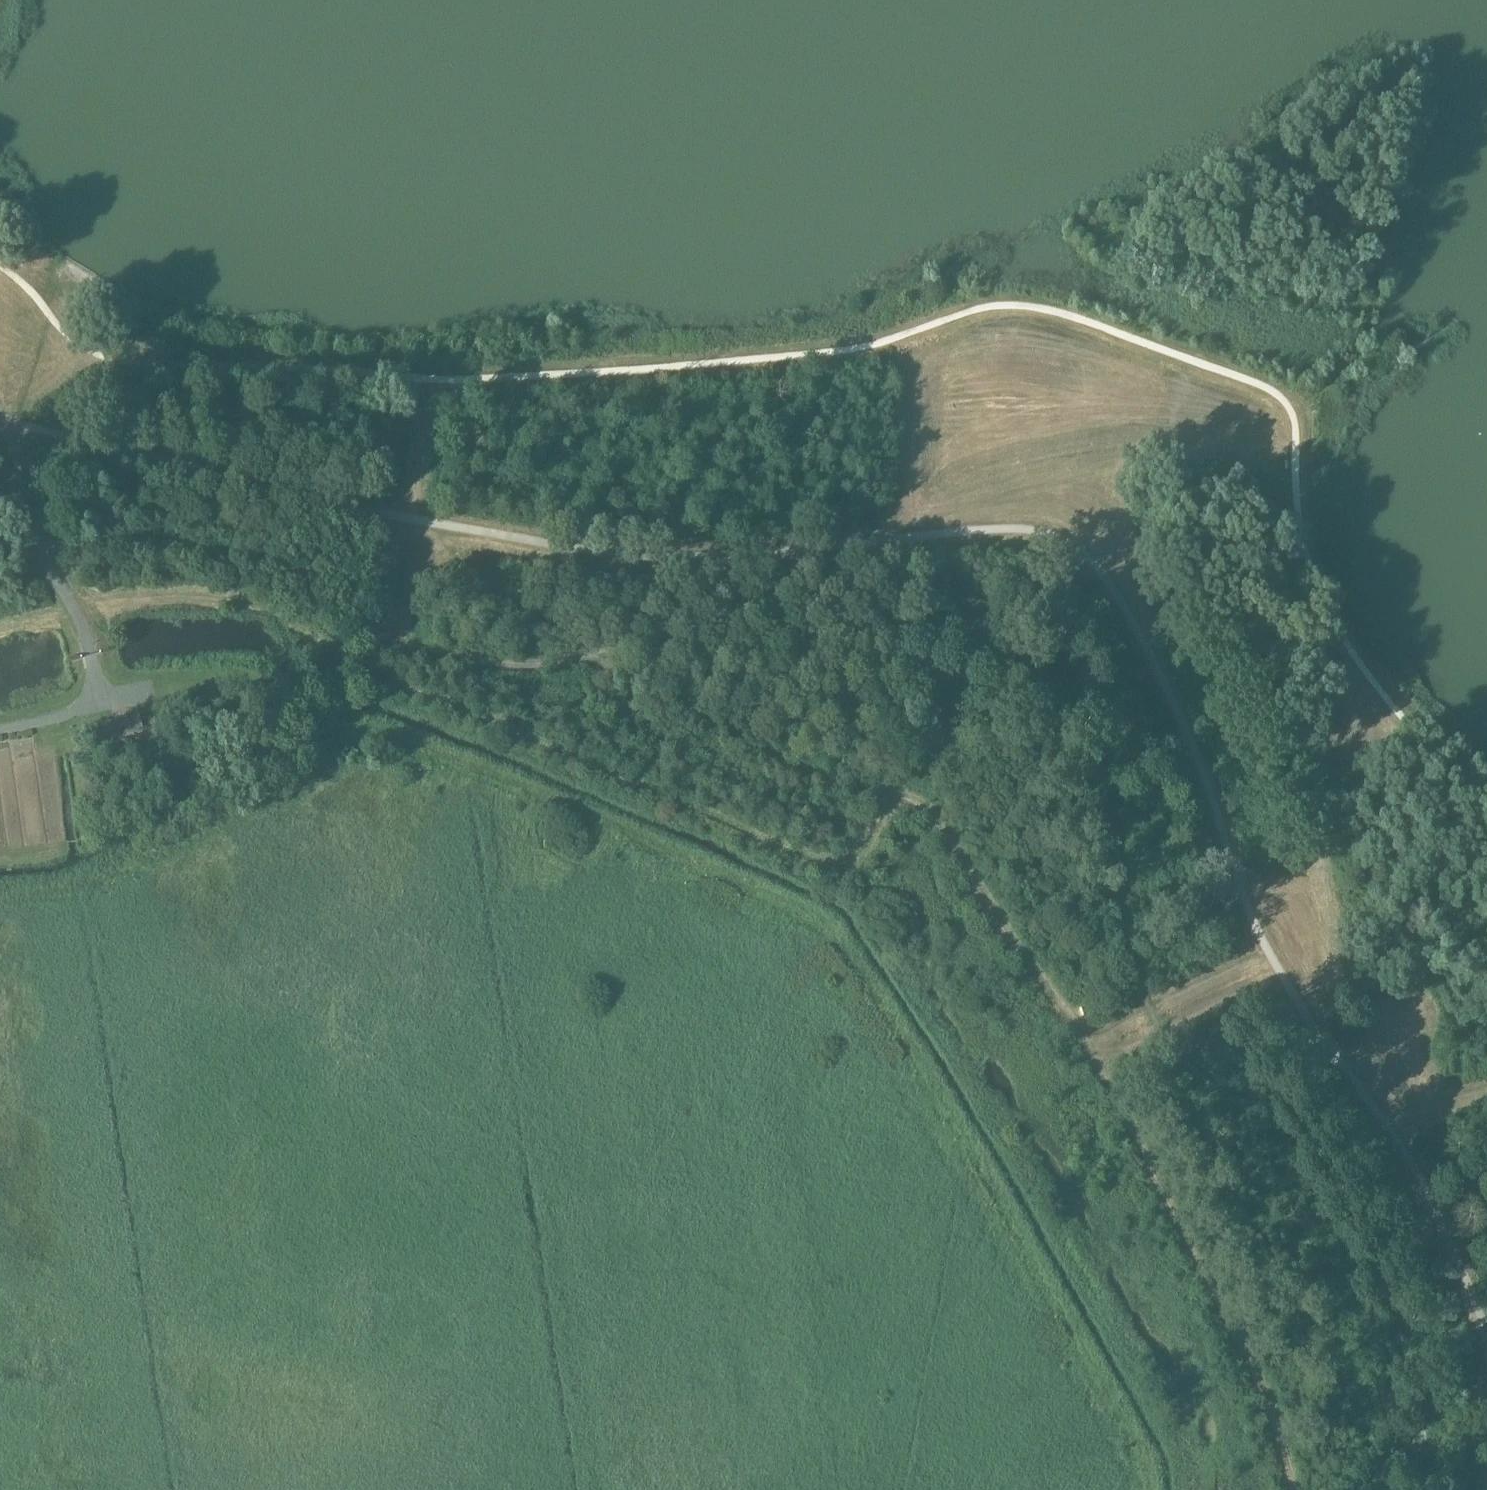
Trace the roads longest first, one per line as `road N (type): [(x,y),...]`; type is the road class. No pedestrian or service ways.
road 1 (track): [(157,689),(250,680),(315,716),(454,763),(779,902),(817,927),(991,1186),(1132,1445),(1146,1489)]

